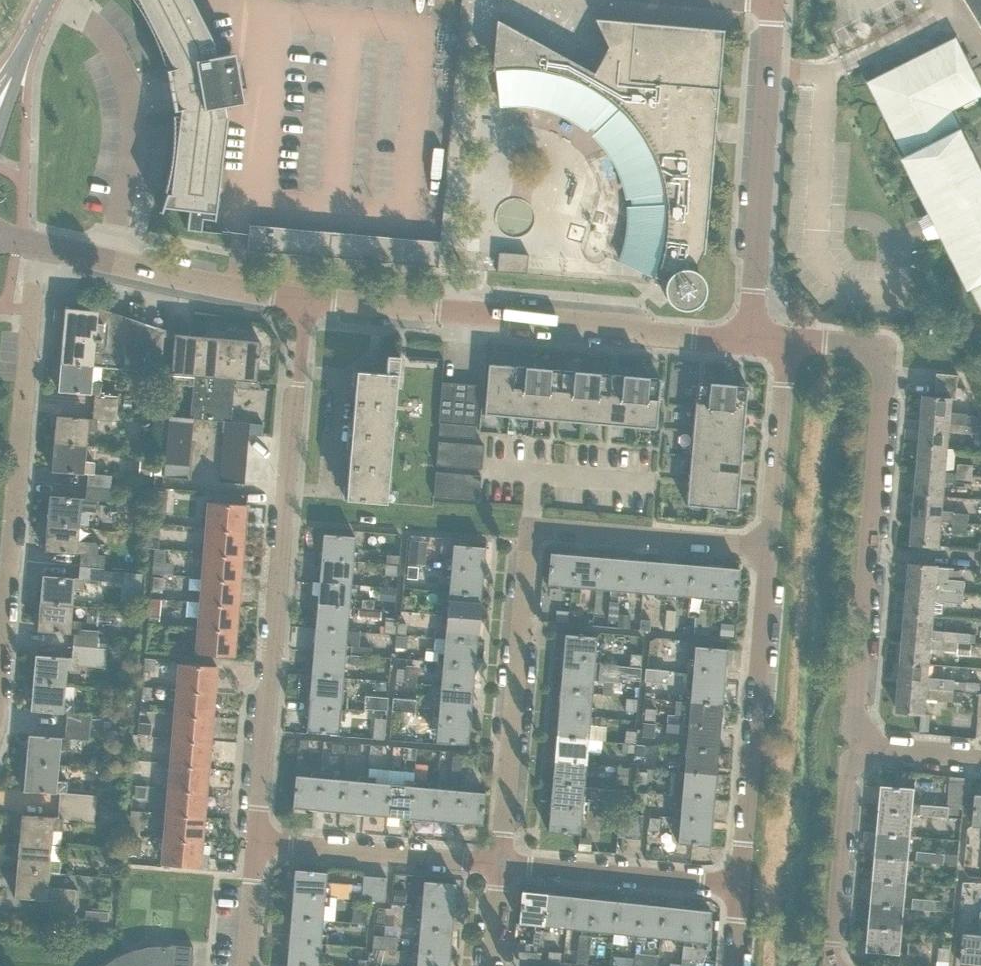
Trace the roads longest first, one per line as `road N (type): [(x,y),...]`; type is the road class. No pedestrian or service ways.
road 1 (residential): [(500,864),(532,529),(771,546)]
road 2 (residential): [(256,841),(305,300)]
road 3 (residential): [(859,746),(854,709),(886,351),(788,344)]
road 4 (unclassified): [(750,339),(305,300)]
road 5 (residential): [(0,679),(39,244)]
road 6 (residential): [(740,886),(771,546)]
road 7 (unclassified): [(750,339),(772,2)]
road 8 (unclassified): [(305,300),(39,244)]
road 9 (residential): [(256,841),(500,864)]
road 10 (residential): [(740,886),(500,864)]
road 11 (residential): [(839,965),(849,779),(859,746)]
road 12 (residential): [(771,546),(788,344)]
road 13 (residential): [(246,965),(256,841)]
road 14 (residential): [(980,753),(859,746)]

